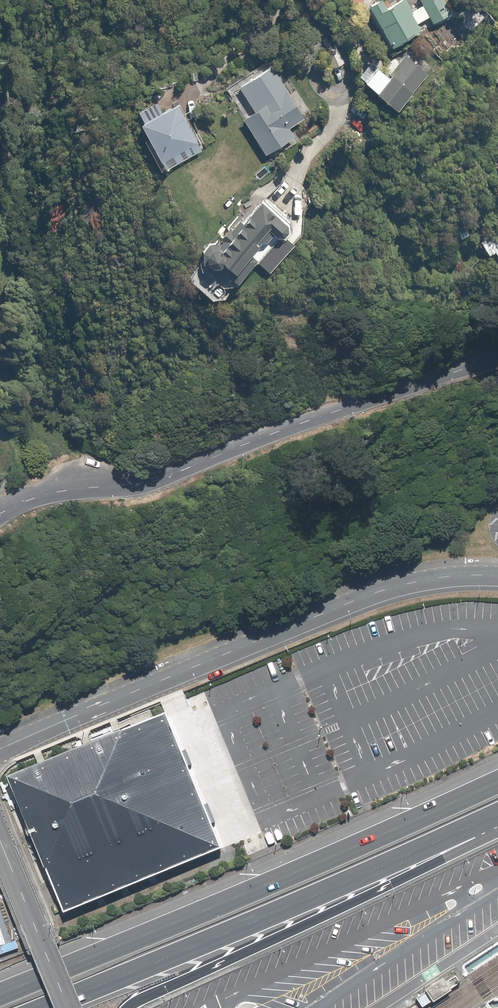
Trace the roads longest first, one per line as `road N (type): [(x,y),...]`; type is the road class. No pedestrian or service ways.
road 1 (trunk): [(0,995),(497,781)]
road 2 (unclassified): [(497,575),(439,577),(377,593),(0,750)]
road 3 (residential): [(497,362),(162,479),(55,495),(0,519)]
road 4 (trunk): [(497,813),(45,1007)]
road 5 (trunk): [(497,830),(129,1007)]

